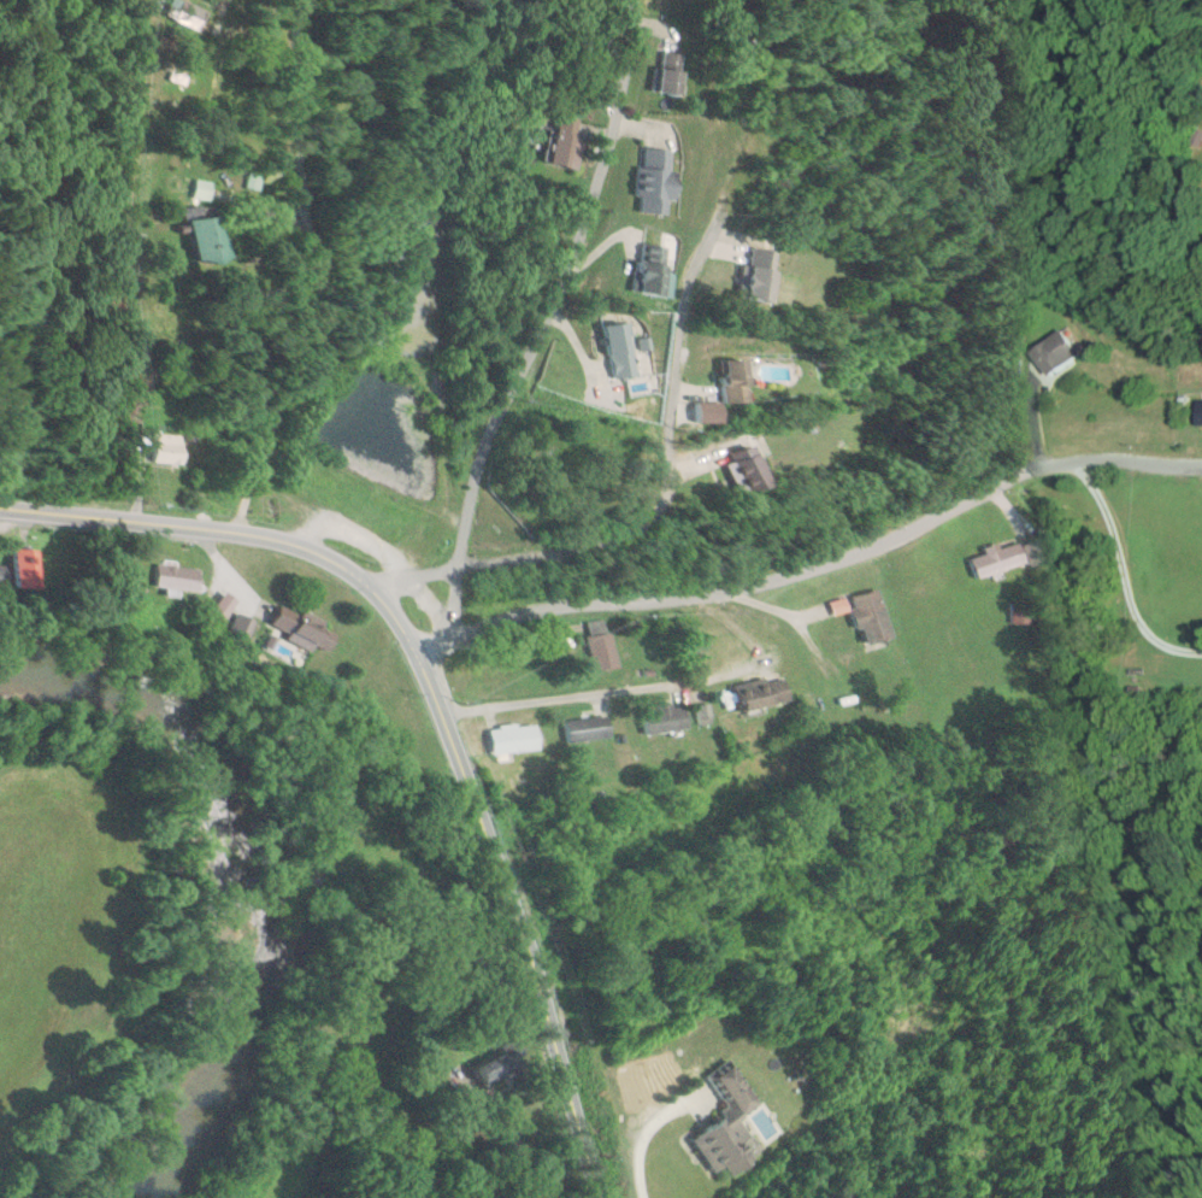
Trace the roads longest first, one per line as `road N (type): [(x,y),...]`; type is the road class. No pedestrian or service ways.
road 1 (tertiary): [(596,1197),(525,959),(437,713),(412,651),(376,597),(326,558),(283,541),(0,507)]
road 2 (residential): [(412,651),(561,605),(715,591),(783,575),(866,547),(1033,466),(1076,459),(1201,465)]
road 3 (residential): [(448,638),(471,480),(575,242),(614,108),(629,0)]
road 4 (residential): [(714,221),(678,309),(666,482),(654,510),(597,542),(361,582)]
road 5 (residential): [(437,713),(687,681)]

